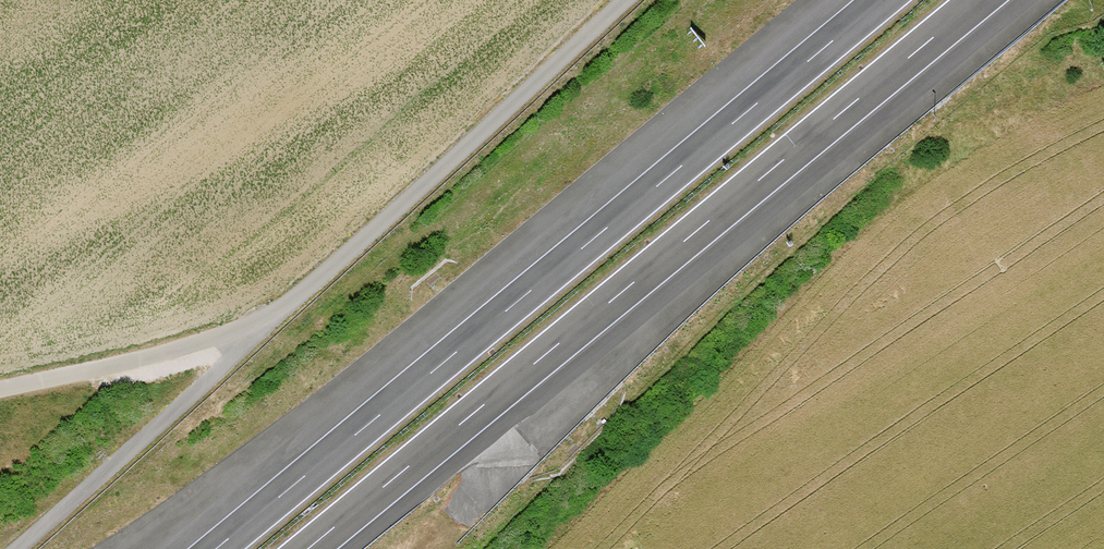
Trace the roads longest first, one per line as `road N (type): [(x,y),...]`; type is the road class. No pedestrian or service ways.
road 1 (motorway): [(310,548),(981,0)]
road 2 (motorway): [(880,0),(215,548)]
road 3 (track): [(264,326),(0,389)]

